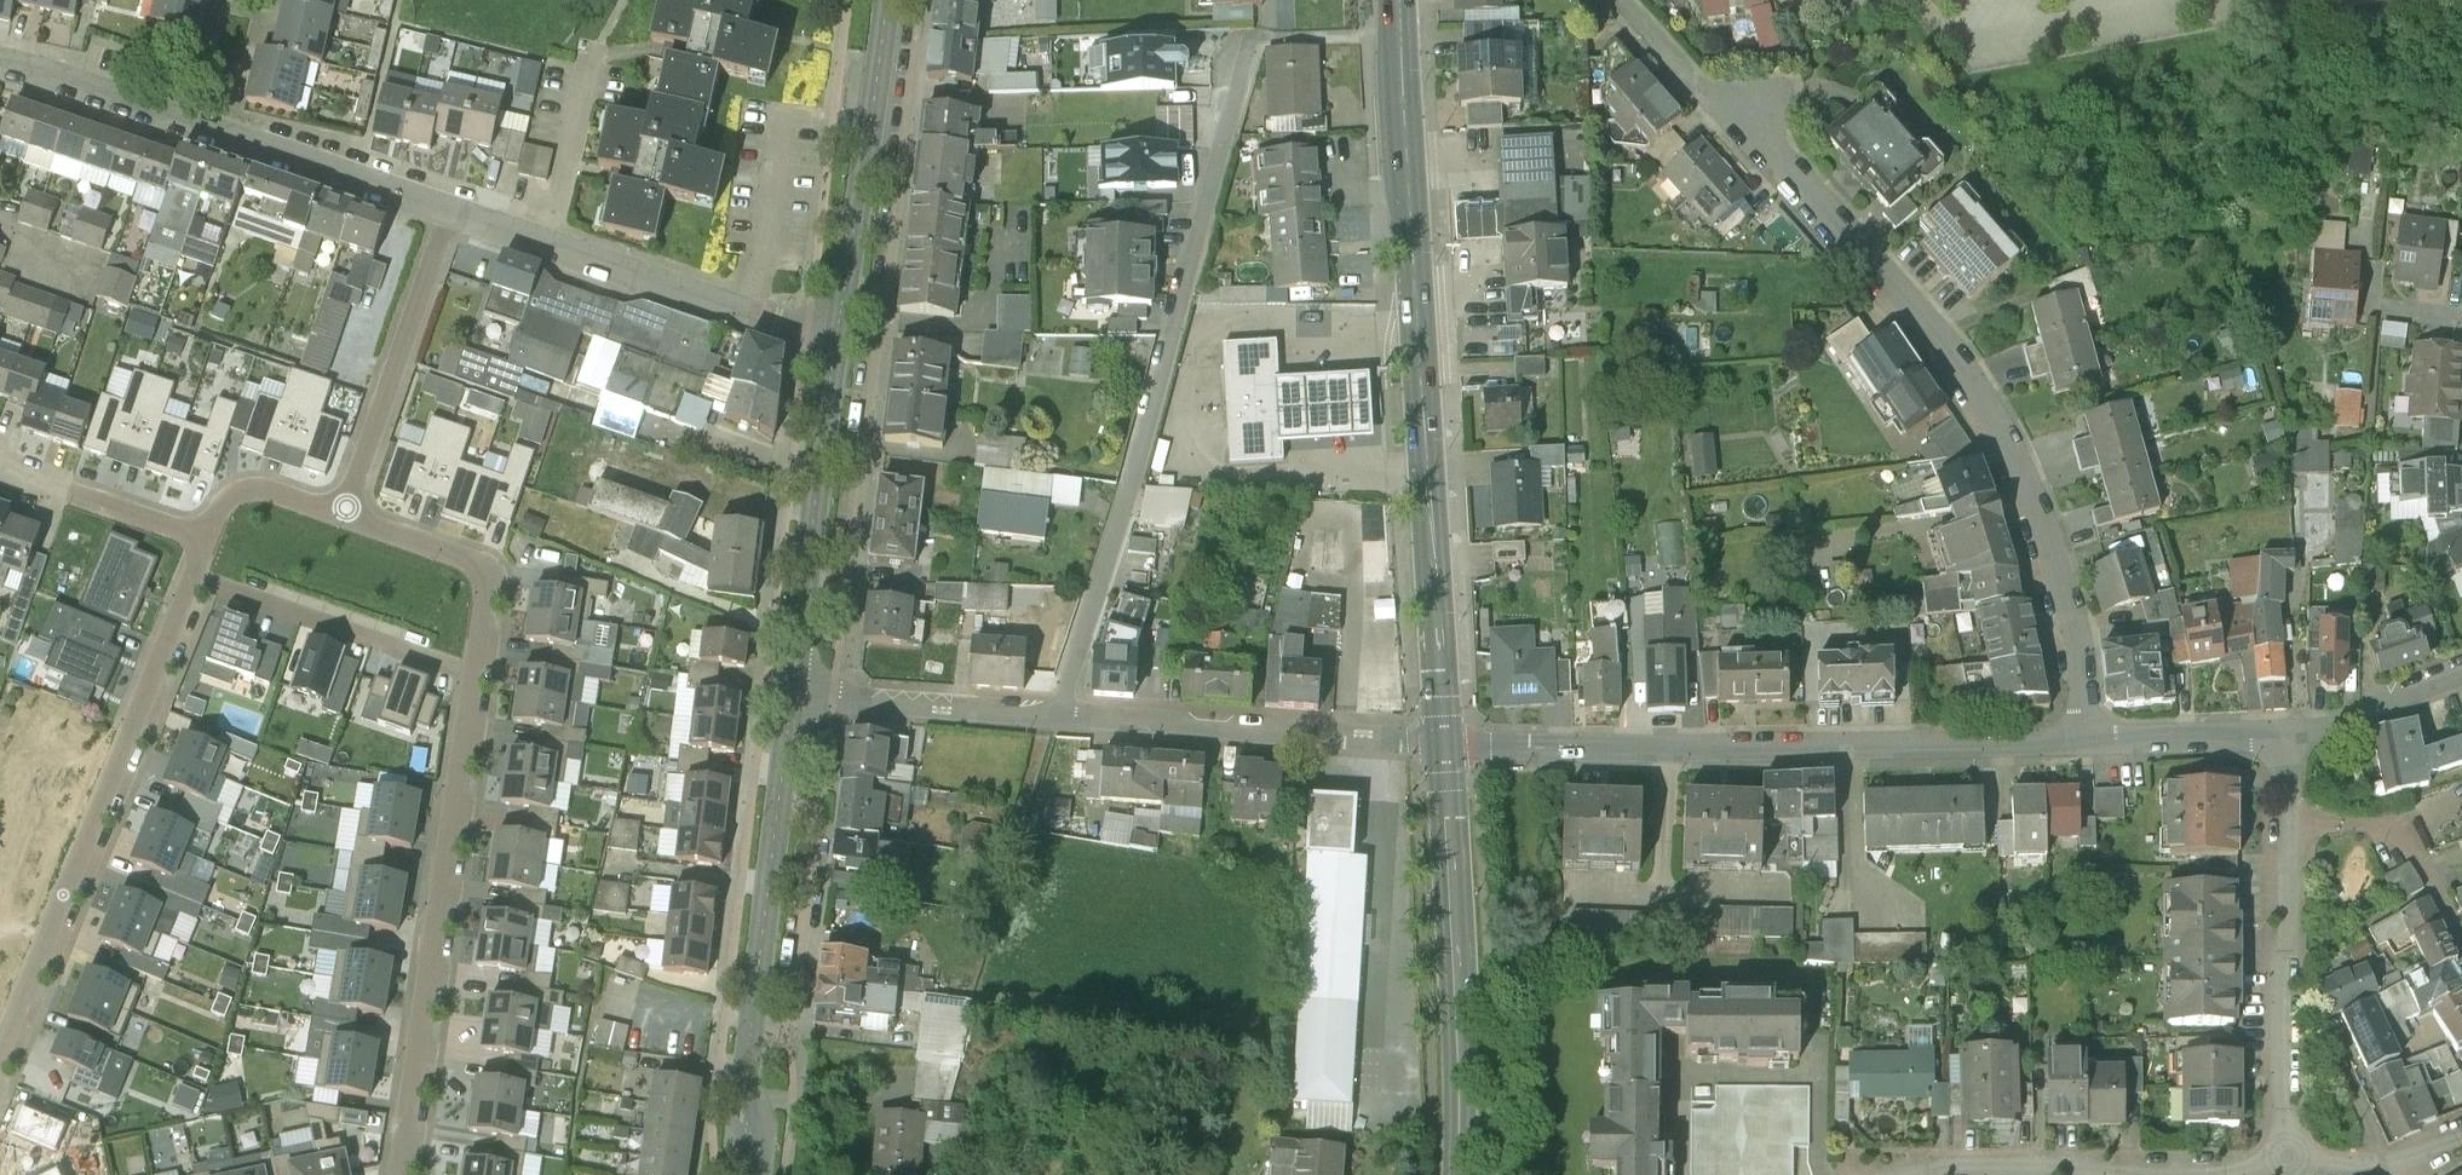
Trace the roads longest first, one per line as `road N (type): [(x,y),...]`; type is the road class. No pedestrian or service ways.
road 1 (primary): [(1445,745),(1399,0)]
road 2 (residential): [(2090,739),(2057,558),(2007,430),(1922,311),(1783,158),(1755,99)]
road 3 (residential): [(1059,718),(1242,42)]
road 4 (residential): [(803,603),(854,593),(921,0)]
road 5 (residential): [(2090,739),(1445,745)]
road 6 (residential): [(0,1050),(193,572)]
road 7 (residential): [(472,672),(398,1174)]
road 8 (tertiary): [(760,1174),(762,1153),(742,1100),(792,691)]
road 9 (residential): [(446,211),(0,62)]
road 10 (primary): [(1462,1174),(1445,745)]
road 11 (residential): [(2292,1166),(1933,1166),(1898,1174)]
road 12 (residential): [(1445,745),(1059,718)]
road 13 (residential): [(2290,813),(2292,1166)]
road 14 (tertiary): [(837,334),(888,0)]
road 15 (residential): [(345,516),(446,211)]
road 16 (residential): [(193,572),(472,672)]
road 17 (tertiary): [(803,603),(837,334)]
road 18 (residential): [(1059,718),(792,691)]
road 19 (residential): [(345,516),(477,565),(486,593),(472,672)]
road 20 (residential): [(2290,813),(2399,829),(2440,882),(2461,931)]
road 21 (residential): [(746,313),(763,267),(784,108)]
road 22 (residential): [(746,313),(551,247)]
road 23 (residential): [(551,247),(594,47)]
road 24 (residential): [(2288,730),(2090,739)]
road 25 (residential): [(2288,730),(2338,721),(2461,664)]
road 26 (residential): [(208,536),(224,503),(258,490),(345,516)]
road 27 (residential): [(208,536),(67,491)]

